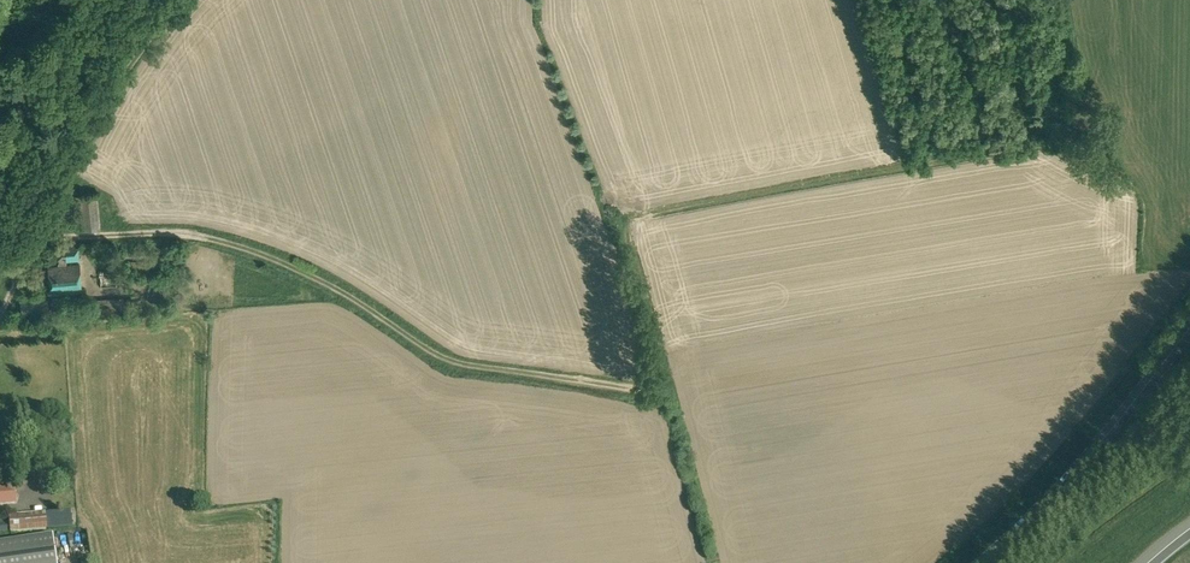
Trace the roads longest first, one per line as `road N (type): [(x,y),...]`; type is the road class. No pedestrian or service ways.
road 1 (track): [(0,317),(78,153),(123,75),(180,0)]
road 2 (secondary): [(981,562),(1065,483),(1189,330)]

